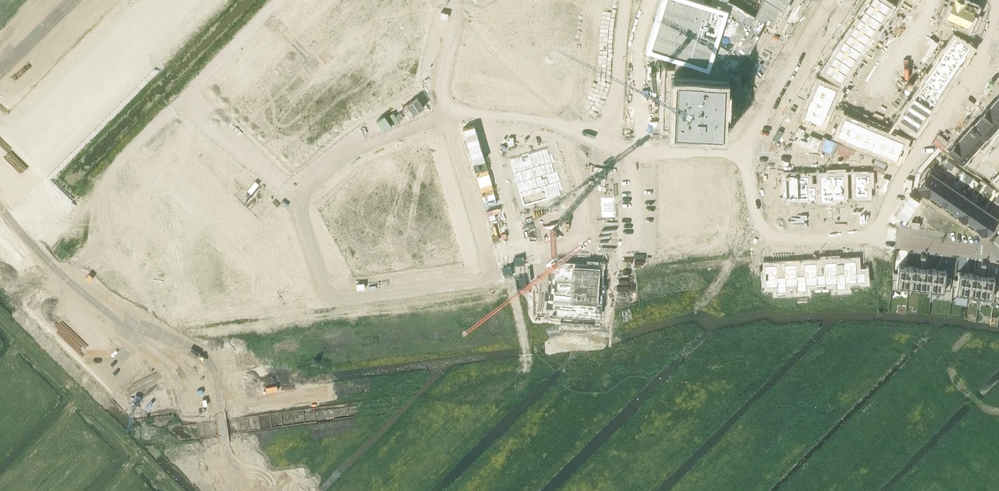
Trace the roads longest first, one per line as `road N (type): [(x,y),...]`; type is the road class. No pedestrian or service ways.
road 1 (residential): [(204,477),(164,407),(0,248)]
road 2 (residential): [(445,110),(553,120),(641,158),(742,158)]
road 3 (tertiary): [(202,0),(0,216)]
road 4 (residential): [(162,338),(150,295),(105,224),(104,188),(178,108)]
road 5 (residential): [(493,272),(757,225)]
road 6 (track): [(167,479),(0,314)]
road 7 (residential): [(906,172),(998,8)]
road 8 (residential): [(162,338),(341,302)]
road 9 (residential): [(298,204),(359,145),(445,110)]
road 10 (residential): [(493,272),(445,110)]
road 11 (residential): [(341,302),(493,272)]
road 12 (residential): [(298,204),(178,108)]
road 13 (residential): [(764,115),(906,172)]
road 14 (residential): [(178,108),(281,0)]
road 15 (residential): [(764,115),(831,0)]
road 16 (residential): [(757,225),(774,240),(877,238)]

